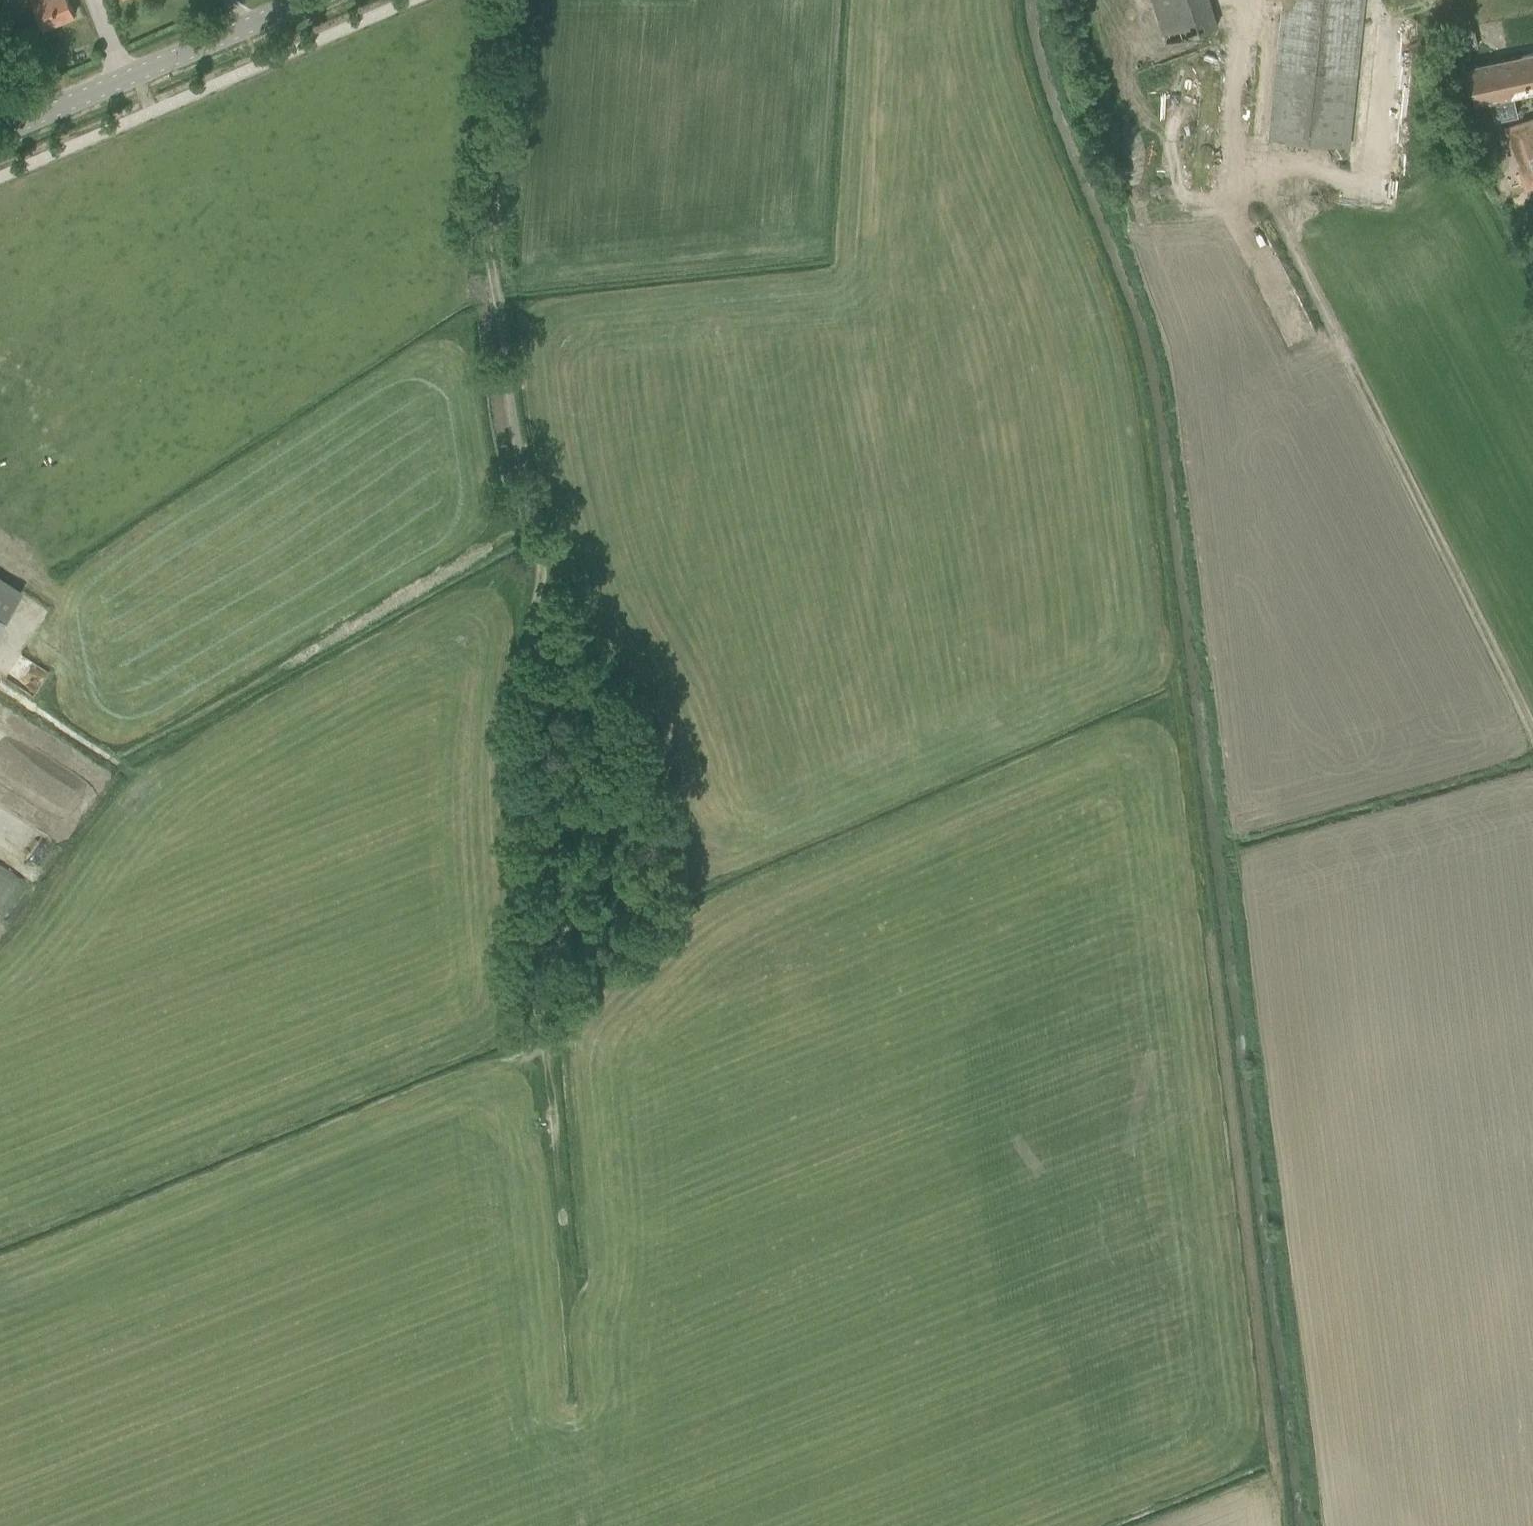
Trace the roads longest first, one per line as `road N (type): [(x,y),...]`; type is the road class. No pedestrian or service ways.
road 1 (tertiary): [(0,132),(308,0)]

